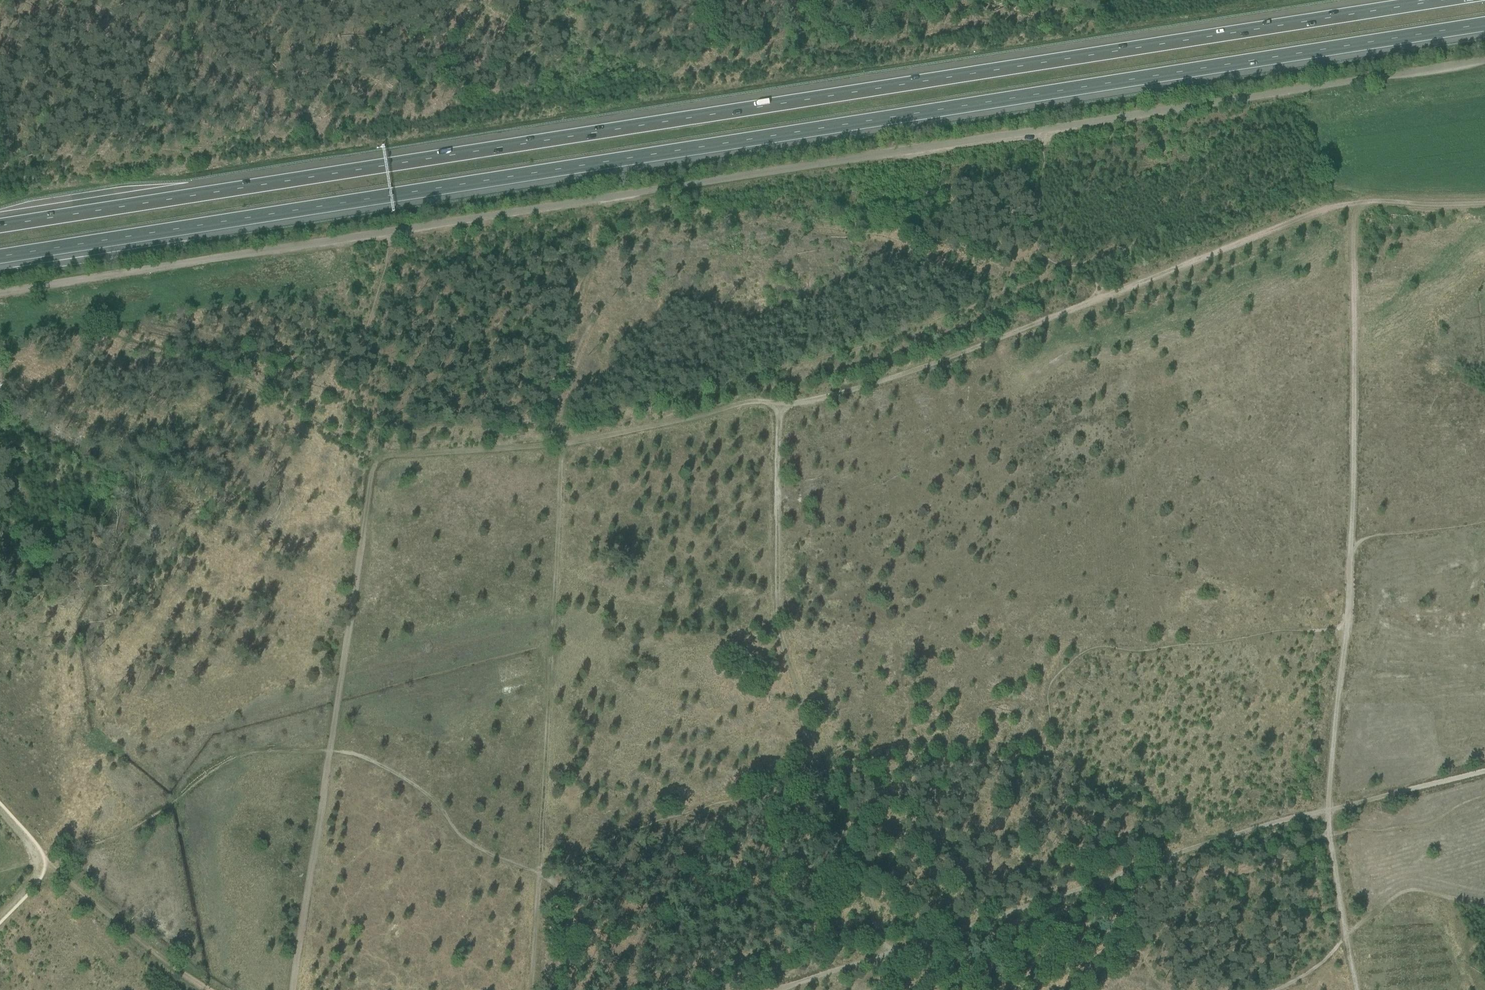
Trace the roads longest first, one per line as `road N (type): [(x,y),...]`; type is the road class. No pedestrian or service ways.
road 1 (motorway): [(0,256),(1484,24)]
road 2 (unclassified): [(0,291),(1484,60)]
road 3 (motorway): [(1444,0),(0,226)]
road 4 (track): [(784,408),(931,364),(1305,216),(1354,204)]
road 5 (track): [(886,954),(781,638),(784,408)]
road 6 (track): [(294,989),(371,475),(381,459)]
road 7 (track): [(1327,809),(886,954)]
road 8 (track): [(540,872),(561,445)]
road 9 (track): [(1352,545),(1354,204)]
road 10 (track): [(561,445),(752,401),(784,408)]
road 11 (track): [(45,864),(206,989)]
road 12 (track): [(1356,989),(1327,809)]
road 13 (track): [(1327,809),(1344,630)]
road 14 (track): [(381,459),(556,445)]
road 15 (track): [(1484,772),(1327,809)]
road 16 (track): [(1354,204),(1484,203)]

